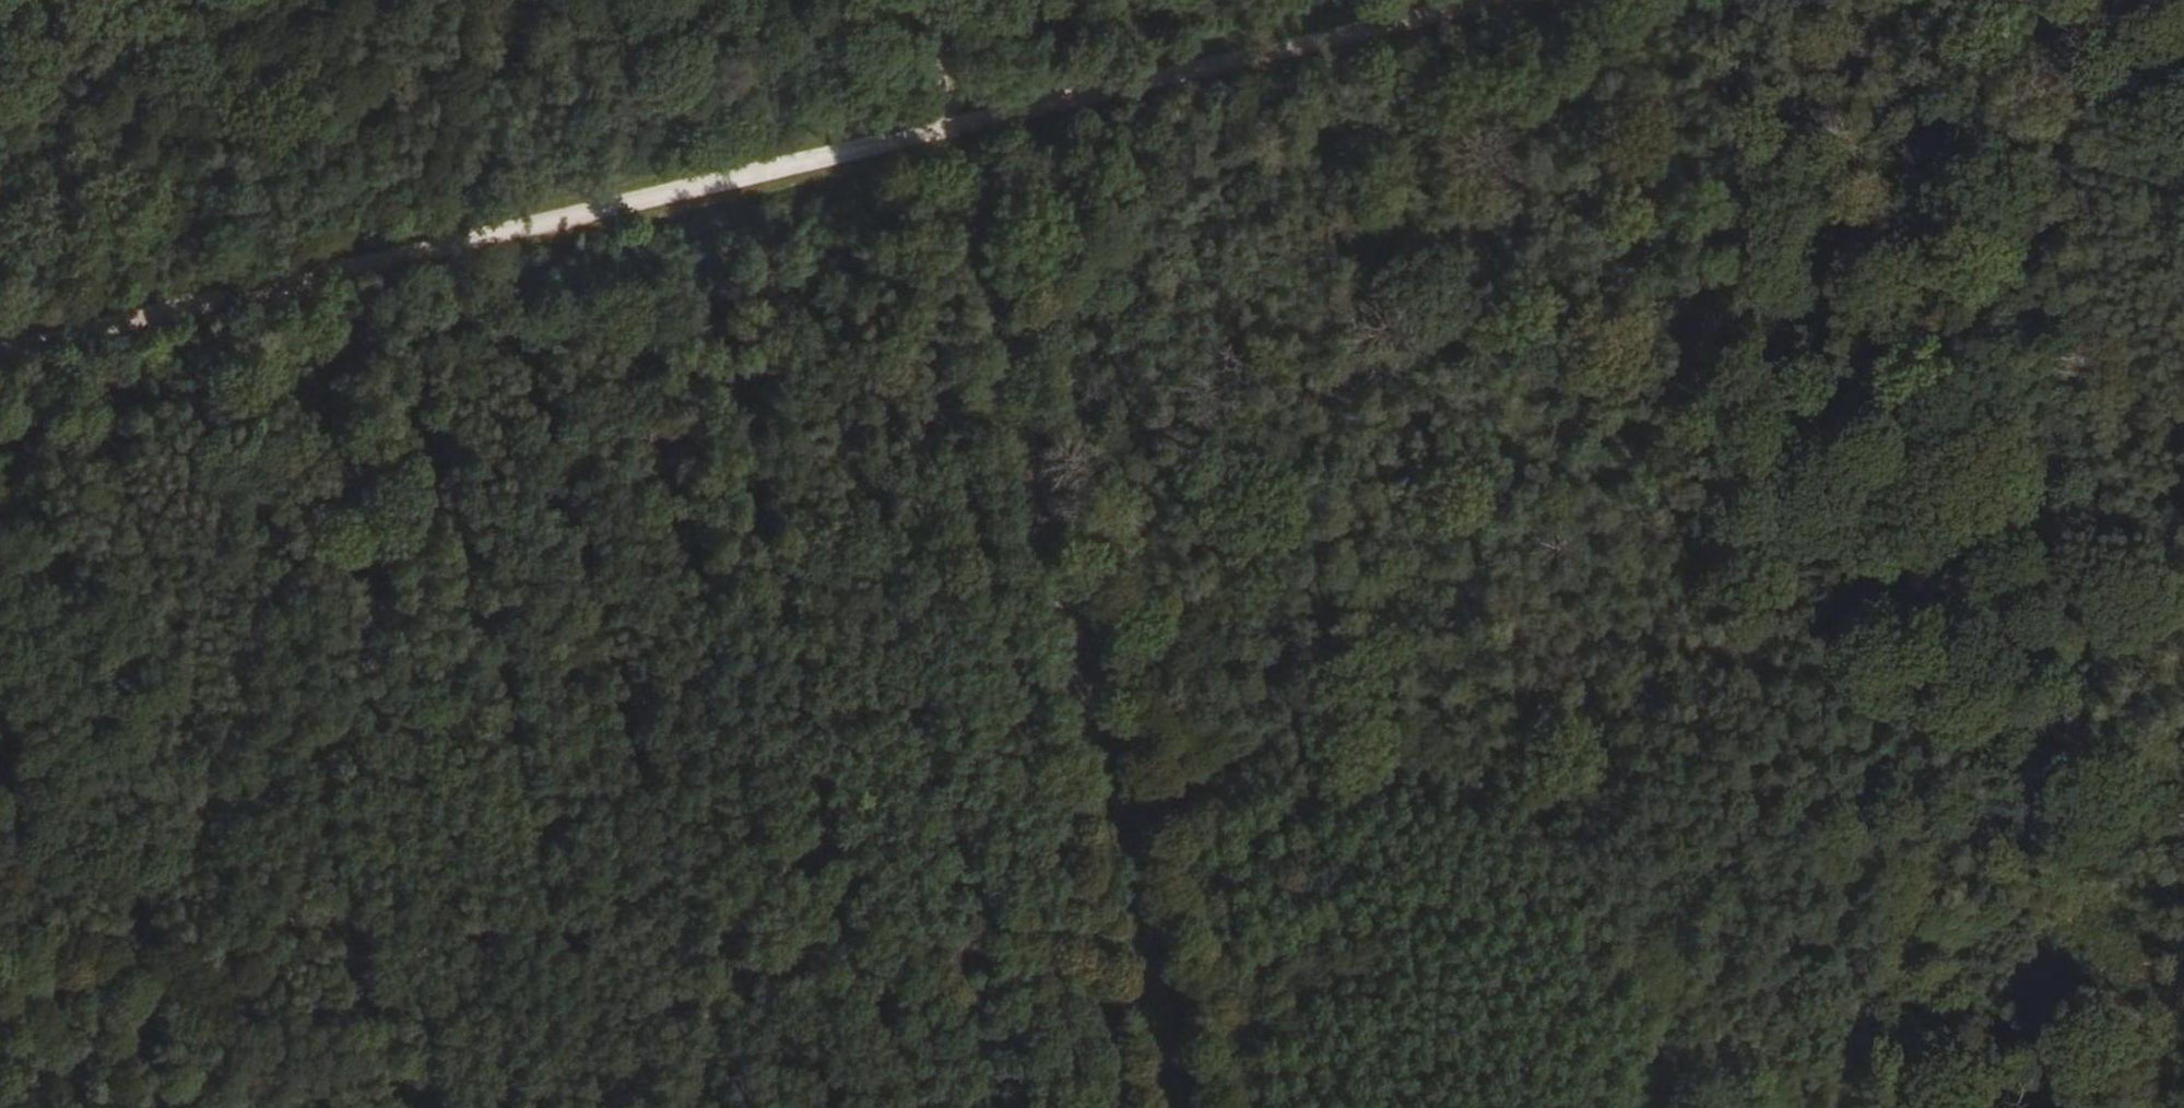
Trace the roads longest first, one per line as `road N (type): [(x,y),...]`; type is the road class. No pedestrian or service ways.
road 1 (track): [(0,349),(942,127)]
road 2 (track): [(942,127),(1481,0)]
road 3 (track): [(942,127),(913,0)]

